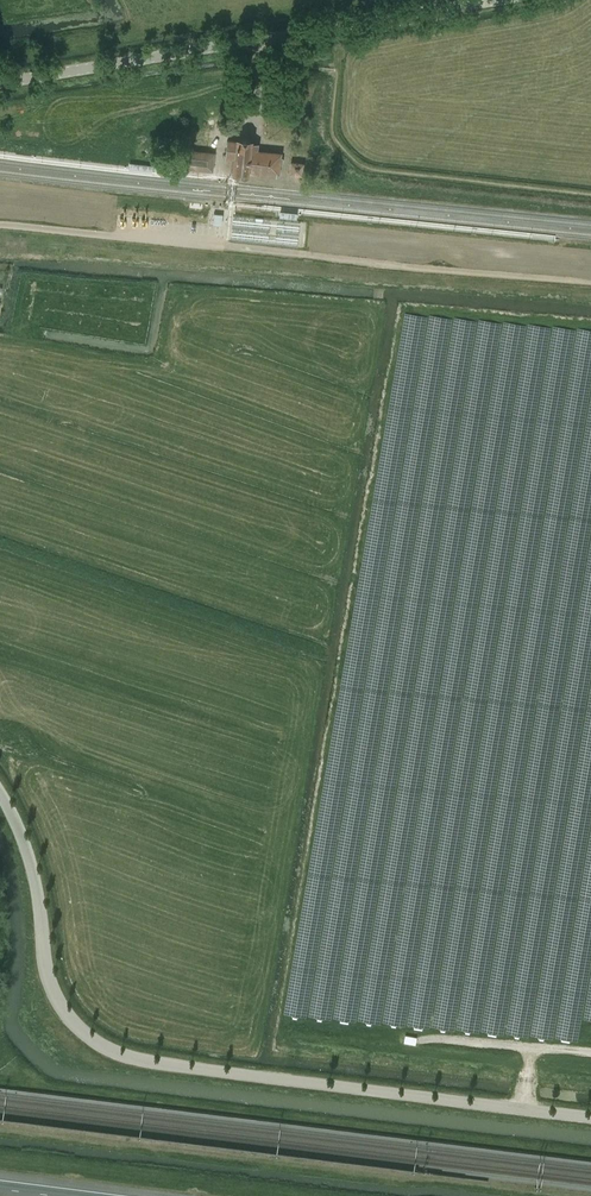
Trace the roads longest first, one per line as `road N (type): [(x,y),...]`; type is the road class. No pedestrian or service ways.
road 1 (unclassified): [(590,1117),(110,1052),(69,1022),(55,1000),(26,851),(0,797)]
road 2 (unclassified): [(0,84),(501,0)]
road 3 (unclassified): [(308,255),(0,226)]
road 4 (track): [(590,282),(308,255)]

